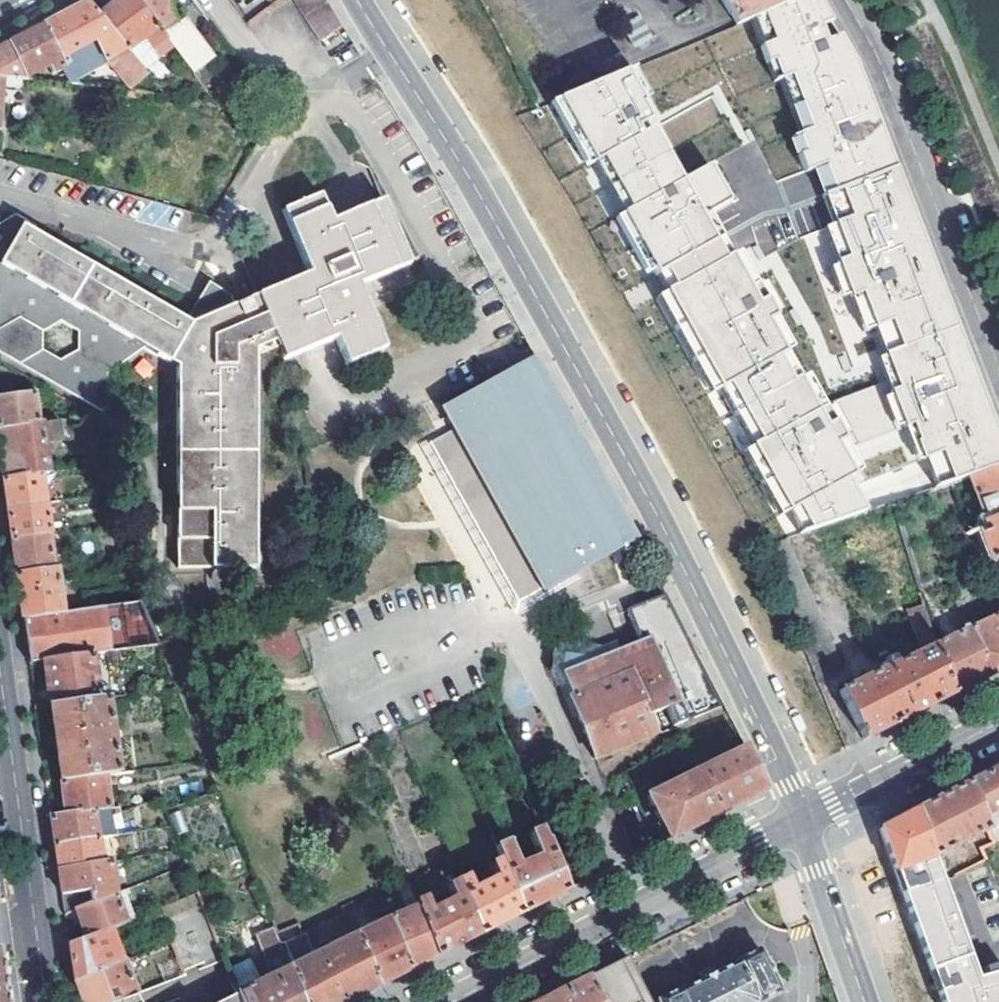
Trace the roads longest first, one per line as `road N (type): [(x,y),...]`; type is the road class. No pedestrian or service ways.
road 1 (residential): [(803,822),(586,376),(362,0)]
road 2 (residential): [(846,0),(884,72),(998,369)]
road 3 (tertiary): [(803,822),(452,1001)]
road 4 (tertiary): [(0,680),(47,1001)]
road 5 (tertiary): [(998,719),(803,822)]
road 6 (tertiary): [(864,1001),(803,822)]

